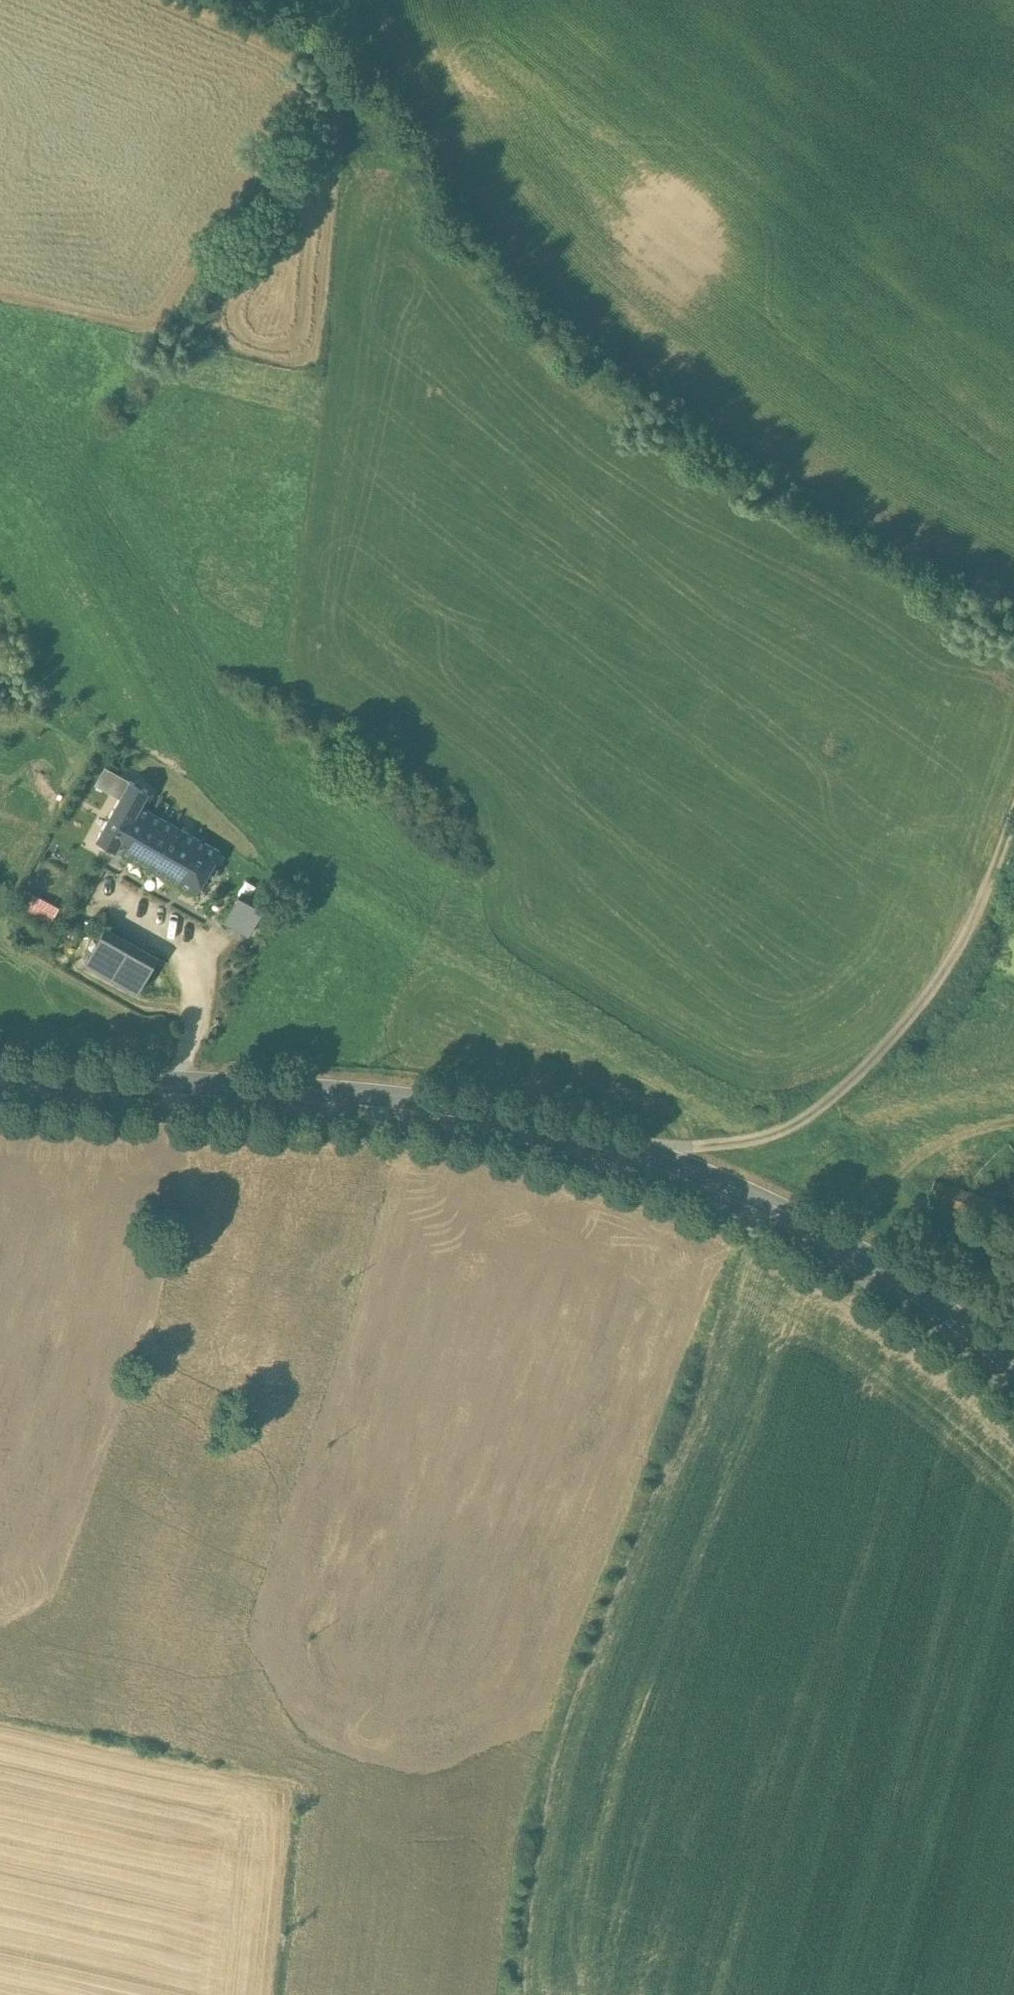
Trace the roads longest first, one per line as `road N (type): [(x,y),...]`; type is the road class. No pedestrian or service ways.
road 1 (tertiary): [(0,1074),(365,1097),(506,1119),(657,1155),(885,1269),(1013,1367)]

